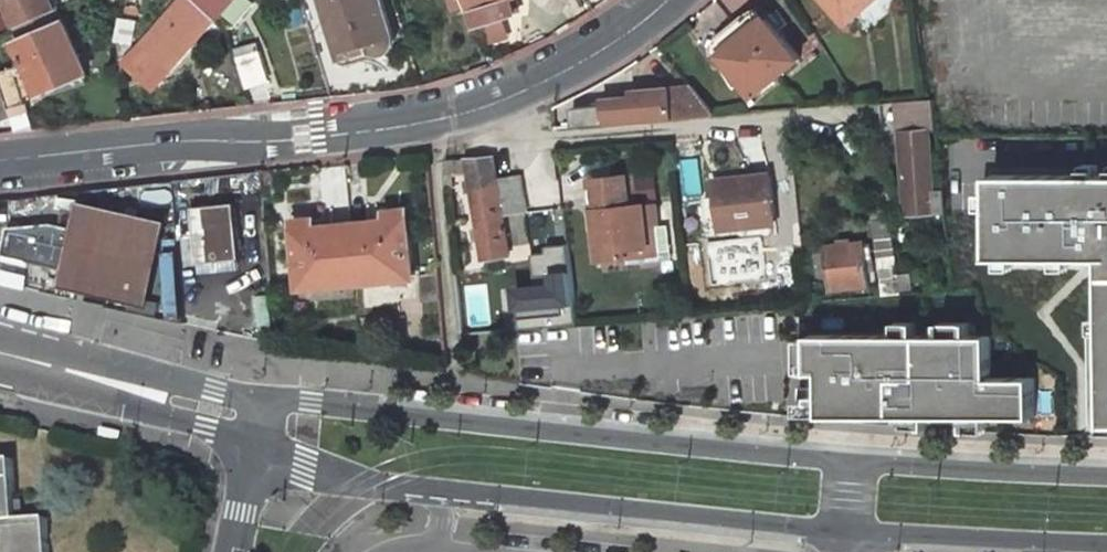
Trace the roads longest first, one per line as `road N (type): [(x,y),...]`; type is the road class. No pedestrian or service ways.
road 1 (tertiary): [(251,441),(353,483),(847,536)]
road 2 (tertiary): [(851,464),(312,401),(260,402)]
road 3 (residential): [(0,163),(443,117)]
road 4 (residential): [(443,117),(494,145),(870,114)]
road 5 (tertiary): [(847,536),(1106,544)]
road 6 (residential): [(443,117),(528,94),(587,63),(670,0)]
road 7 (tertiary): [(1106,477),(851,464)]
road 8 (residential): [(454,335),(443,117)]
road 9 (tertiary): [(52,366),(91,400),(251,441)]
road 10 (tertiary): [(260,402),(123,366),(52,366)]

